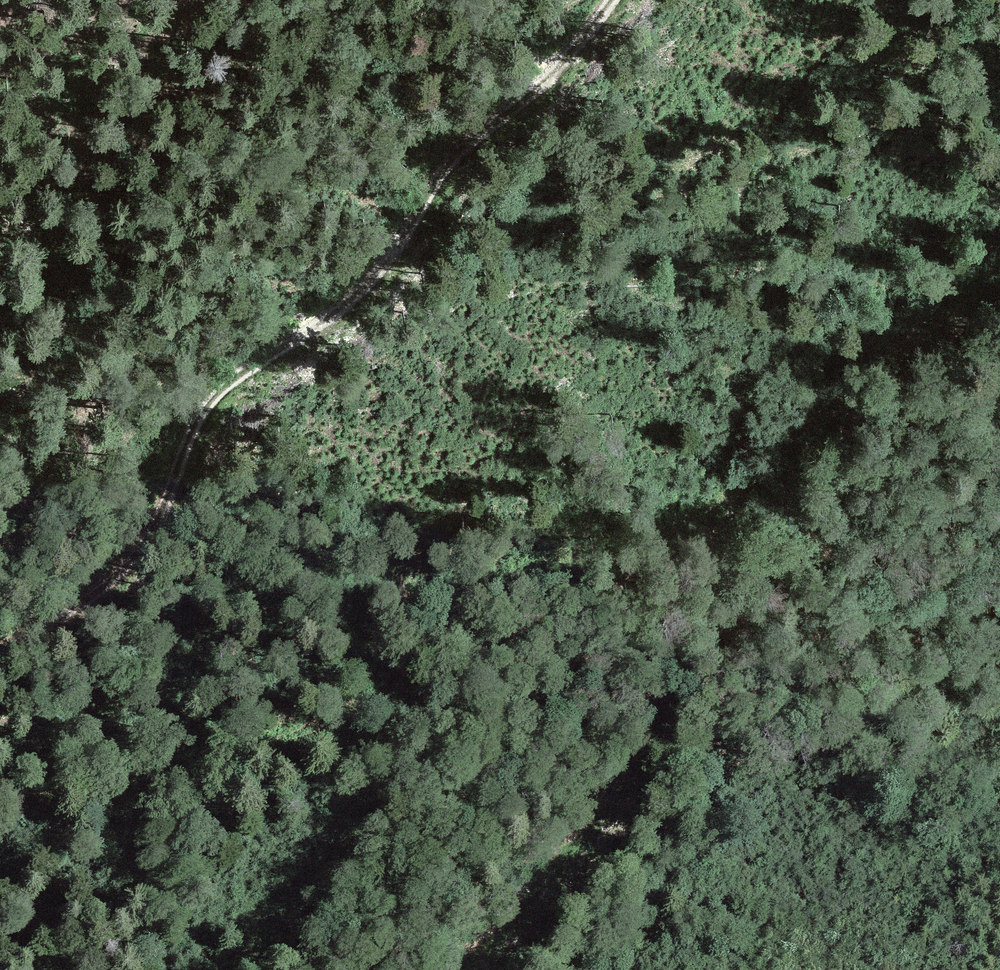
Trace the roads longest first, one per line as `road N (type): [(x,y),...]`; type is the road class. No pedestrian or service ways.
road 1 (track): [(999,282),(930,322),(718,506),(631,553),(473,590),(369,697),(305,737),(129,791),(0,798)]
road 2 (track): [(612,0),(550,79),(454,155),(369,288),(211,394),(162,522),(126,572),(0,654)]
road 3 (track): [(248,0),(228,96),(204,139),(175,182),(82,255),(67,280),(60,430),(54,456),(0,531)]
road 4 (track): [(456,969),(609,800)]

